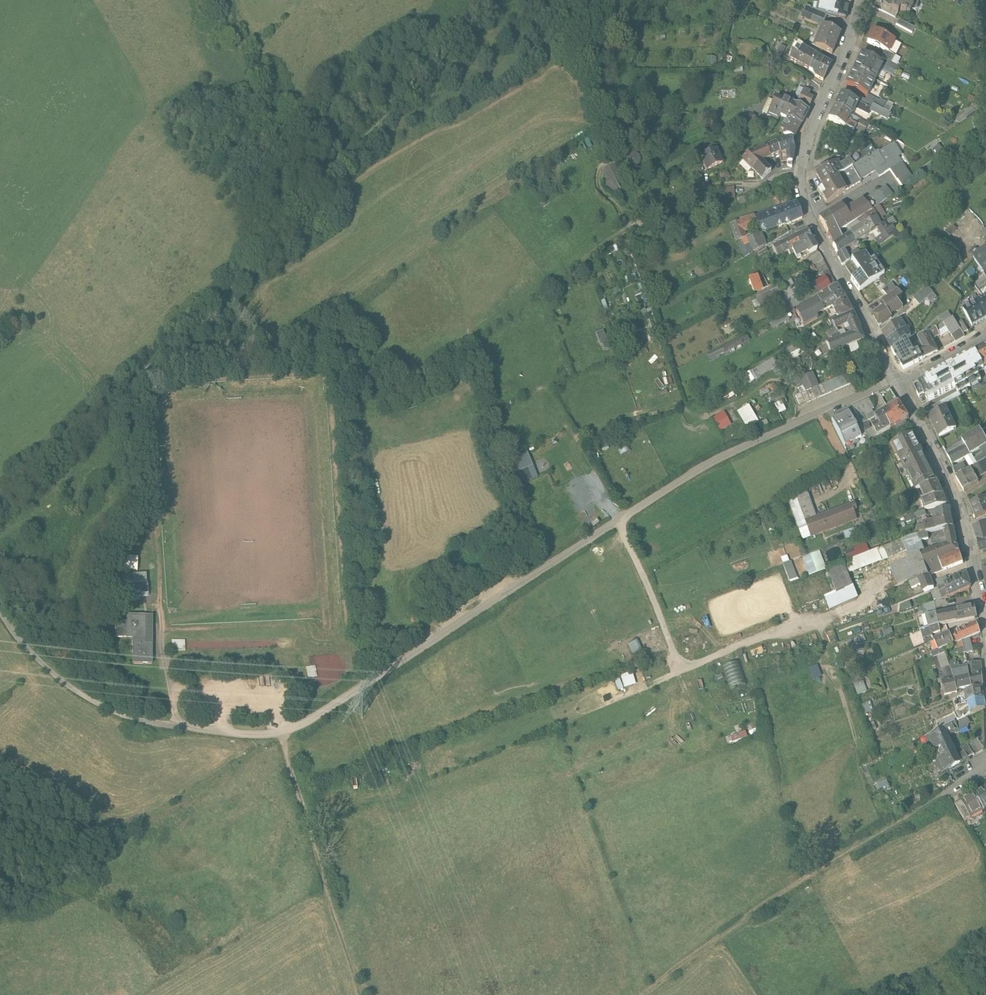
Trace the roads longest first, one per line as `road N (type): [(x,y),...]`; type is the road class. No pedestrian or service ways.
road 1 (track): [(480,0),(330,163),(288,231),(0,487)]
road 2 (track): [(308,823),(680,668),(618,521)]
road 3 (residential): [(857,0),(797,178),(895,381)]
road 4 (track): [(946,796),(785,889),(638,994)]
road 5 (track): [(362,994),(282,735)]
road 6 (residential): [(895,381),(959,506),(985,616)]
road 7 (track): [(178,729),(120,717),(86,699),(22,646),(0,612)]

